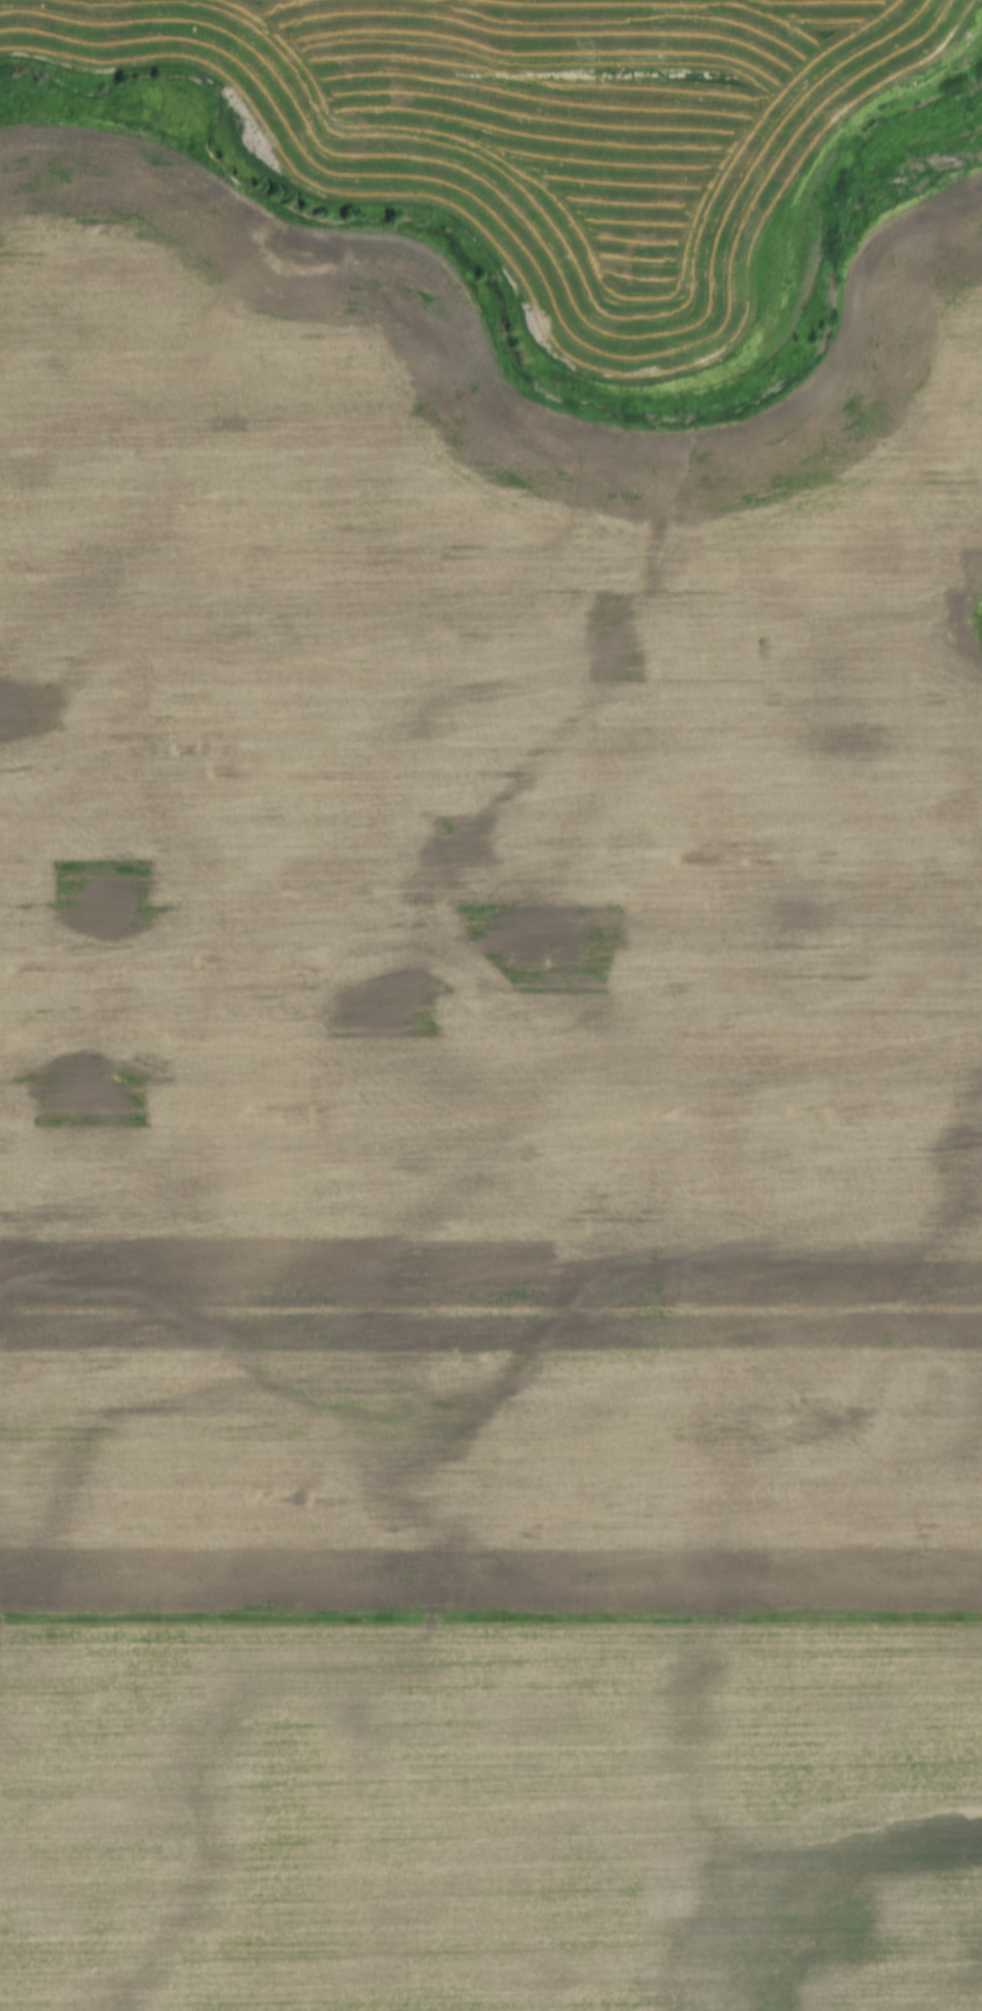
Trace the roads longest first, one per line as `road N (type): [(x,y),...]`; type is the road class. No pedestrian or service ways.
road 1 (track): [(981,1620),(0,1623)]

